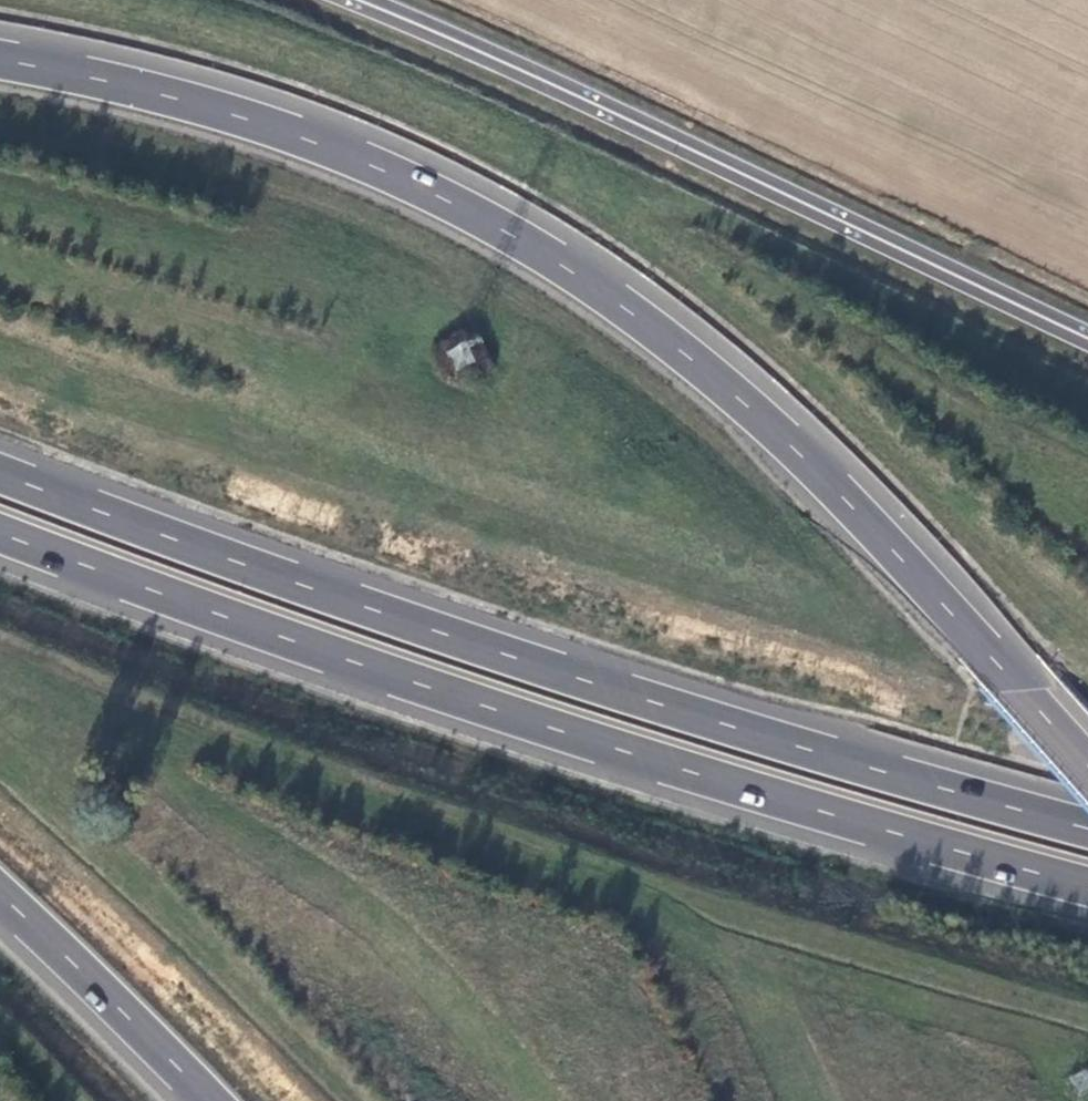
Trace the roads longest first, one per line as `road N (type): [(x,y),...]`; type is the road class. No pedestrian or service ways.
road 1 (trunk): [(1087,766),(842,494),(747,405),(574,272),(451,202),(317,141),(137,86),(0,59)]
road 2 (trunk): [(1087,827),(515,657),(0,469)]
road 3 (trunk): [(0,531),(493,707),(1087,884)]
road 4 (unclassified): [(1087,340),(351,0)]
road 5 (trunk): [(0,891),(213,1100)]

